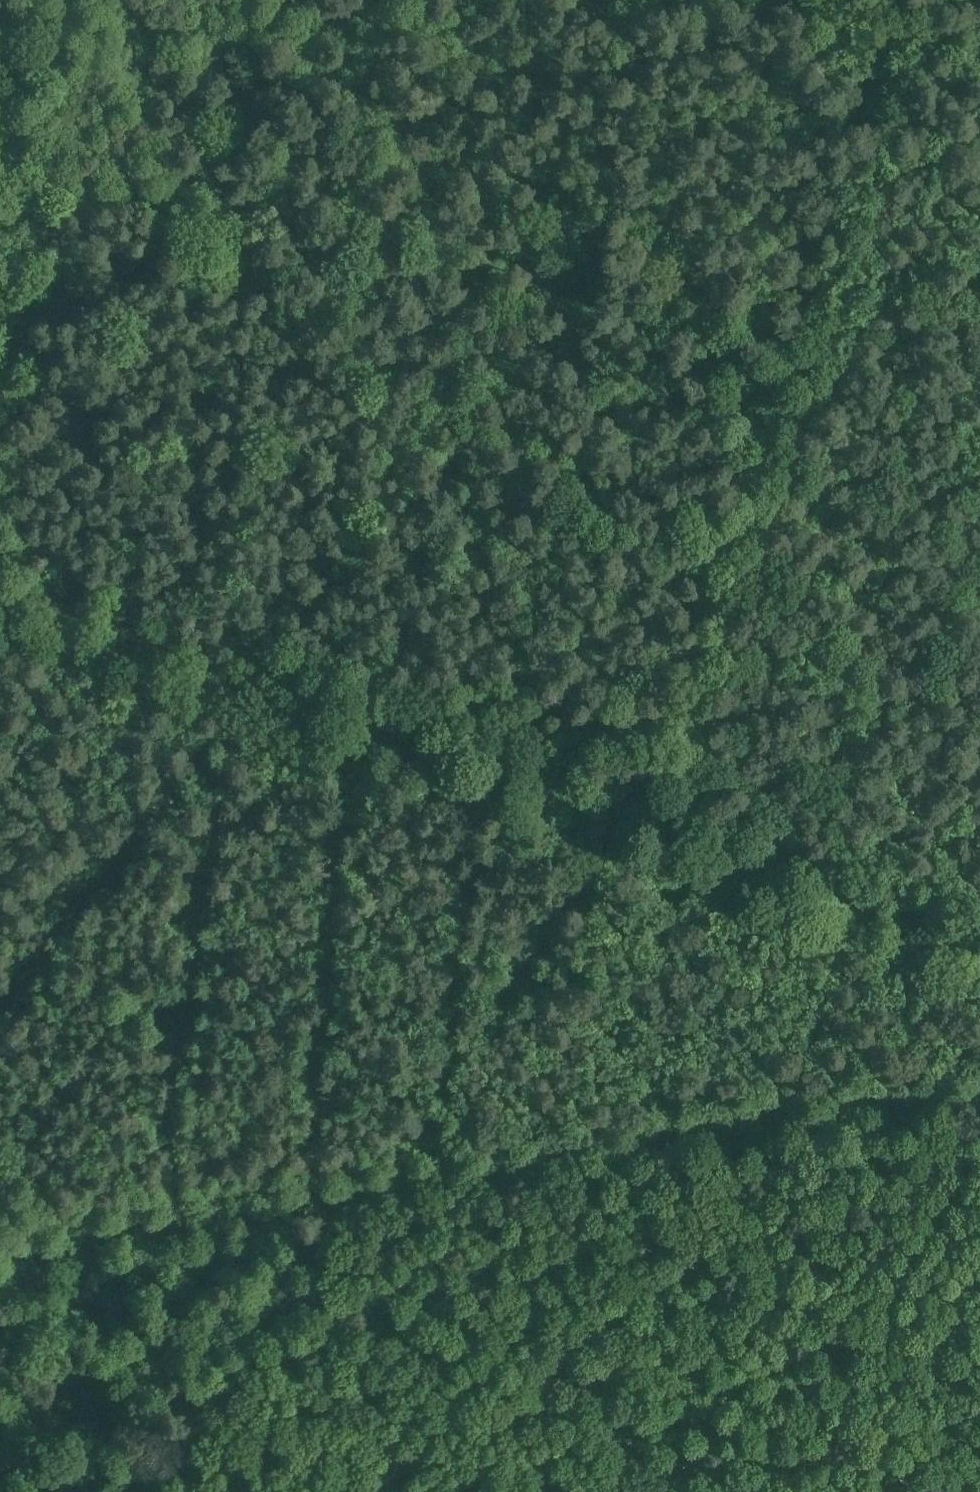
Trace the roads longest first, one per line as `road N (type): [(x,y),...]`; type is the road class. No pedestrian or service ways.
road 1 (track): [(0,593),(273,674),(979,931)]
road 2 (track): [(0,1188),(86,1231),(734,1134),(979,1083)]
road 3 (track): [(979,59),(808,0)]

